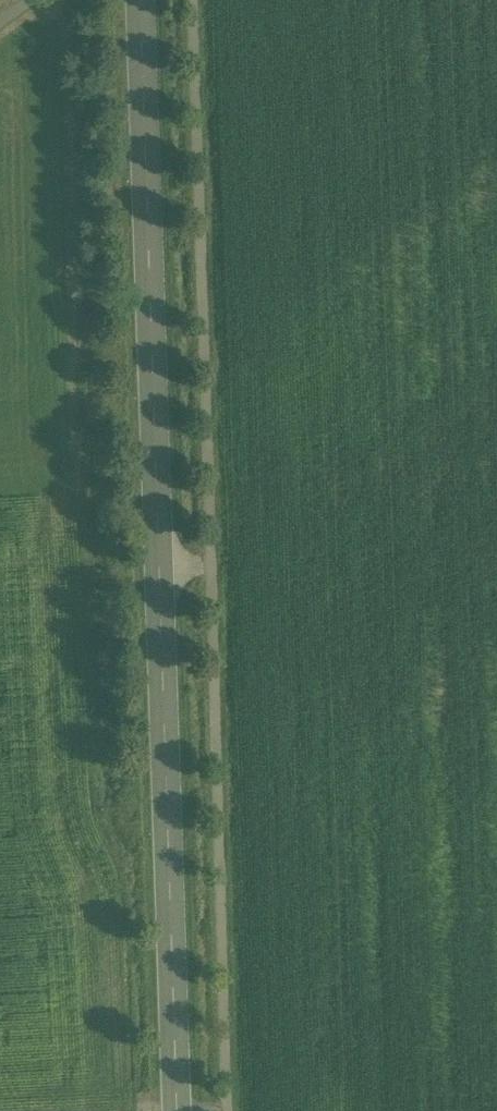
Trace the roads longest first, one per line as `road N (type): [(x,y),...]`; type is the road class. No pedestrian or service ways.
road 1 (secondary): [(176,1110),(138,0)]

